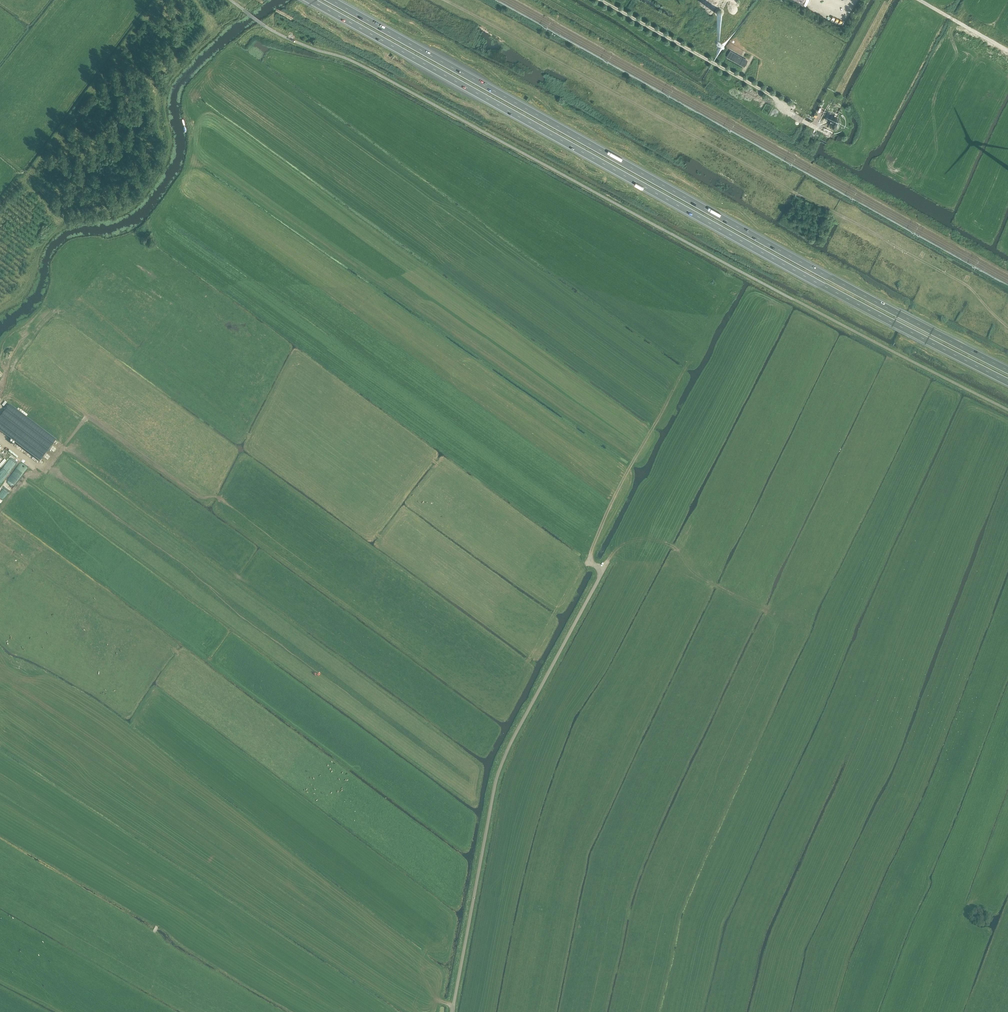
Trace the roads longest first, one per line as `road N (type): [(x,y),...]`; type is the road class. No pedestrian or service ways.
road 1 (trunk): [(311,0),(1007,382)]
road 2 (trunk): [(1007,370),(331,0)]
road 3 (track): [(1007,328),(962,283),(446,0)]
road 4 (track): [(452,1011),(499,771),(602,570)]
road 5 (track): [(826,121),(601,0)]
road 6 (track): [(590,559),(684,370)]

